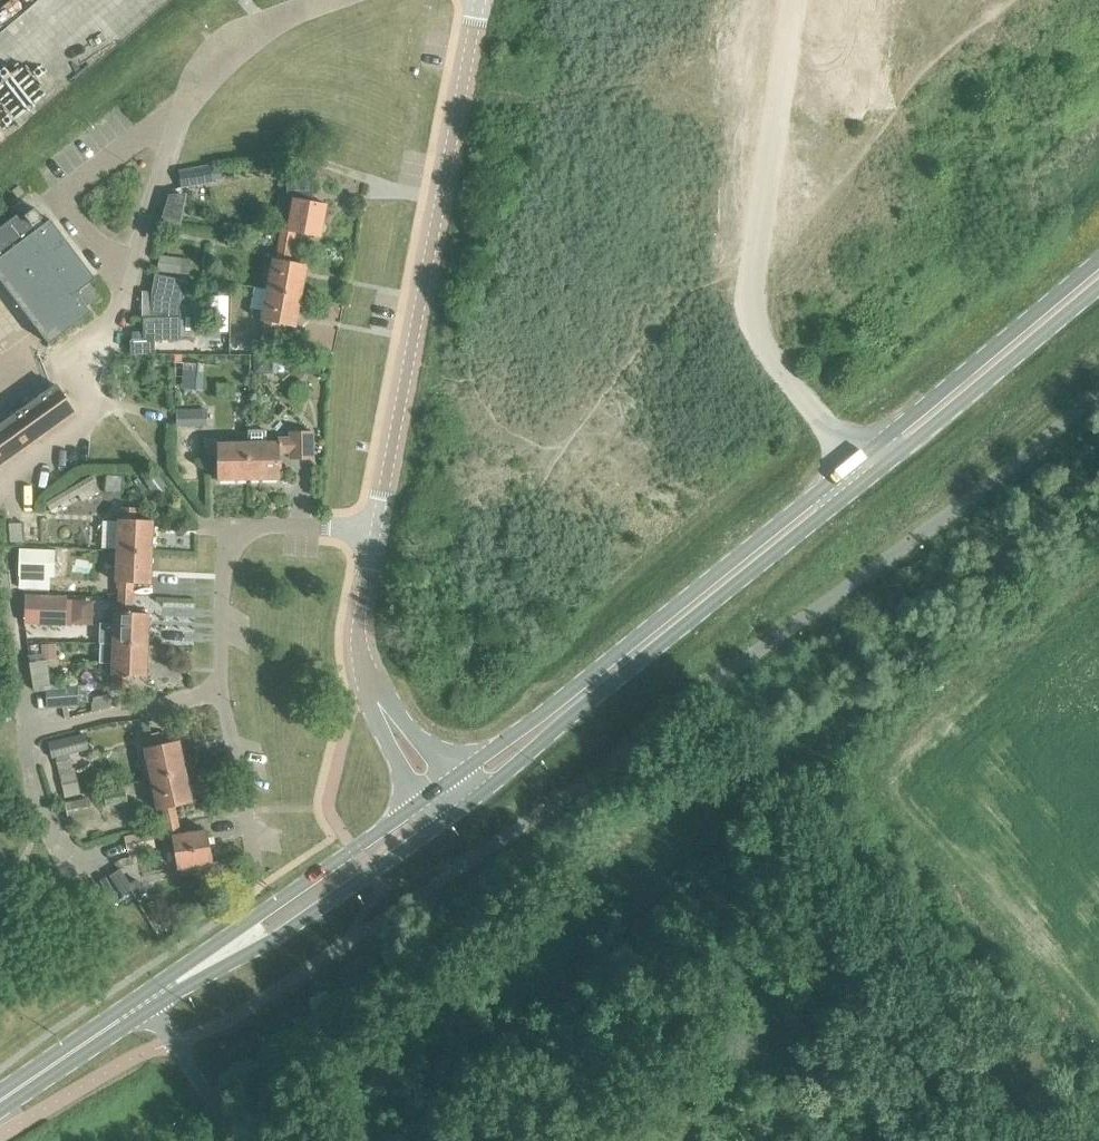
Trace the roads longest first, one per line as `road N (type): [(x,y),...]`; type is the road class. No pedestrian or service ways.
road 1 (secondary): [(1098,255),(728,563),(434,793)]
road 2 (secondary): [(452,815),(1098,285)]
road 3 (tertiary): [(377,528),(480,0)]
road 4 (secondary): [(144,1002),(265,944),(452,815)]
road 5 (secondary): [(434,793),(204,949),(144,1002)]
road 6 (residential): [(217,689),(228,527),(377,528)]
road 7 (tertiary): [(434,793),(362,673),(361,609),(377,528)]
road 8 (residential): [(127,291),(60,204),(177,113)]
road 9 (residential): [(0,488),(91,415),(127,291)]
road 10 (residential): [(24,735),(0,497)]
road 11 (residential): [(24,735),(217,689)]
road 12 (residential): [(177,113),(237,48),(330,0)]
road 13 (residential): [(257,876),(217,689)]
road 14 (residential): [(119,850),(68,861),(36,804),(24,735)]
road 15 (residential): [(127,291),(177,113)]
road 16 (secondary): [(0,1099),(144,1002)]
road 17 (unclassified): [(144,1002),(236,1140)]

